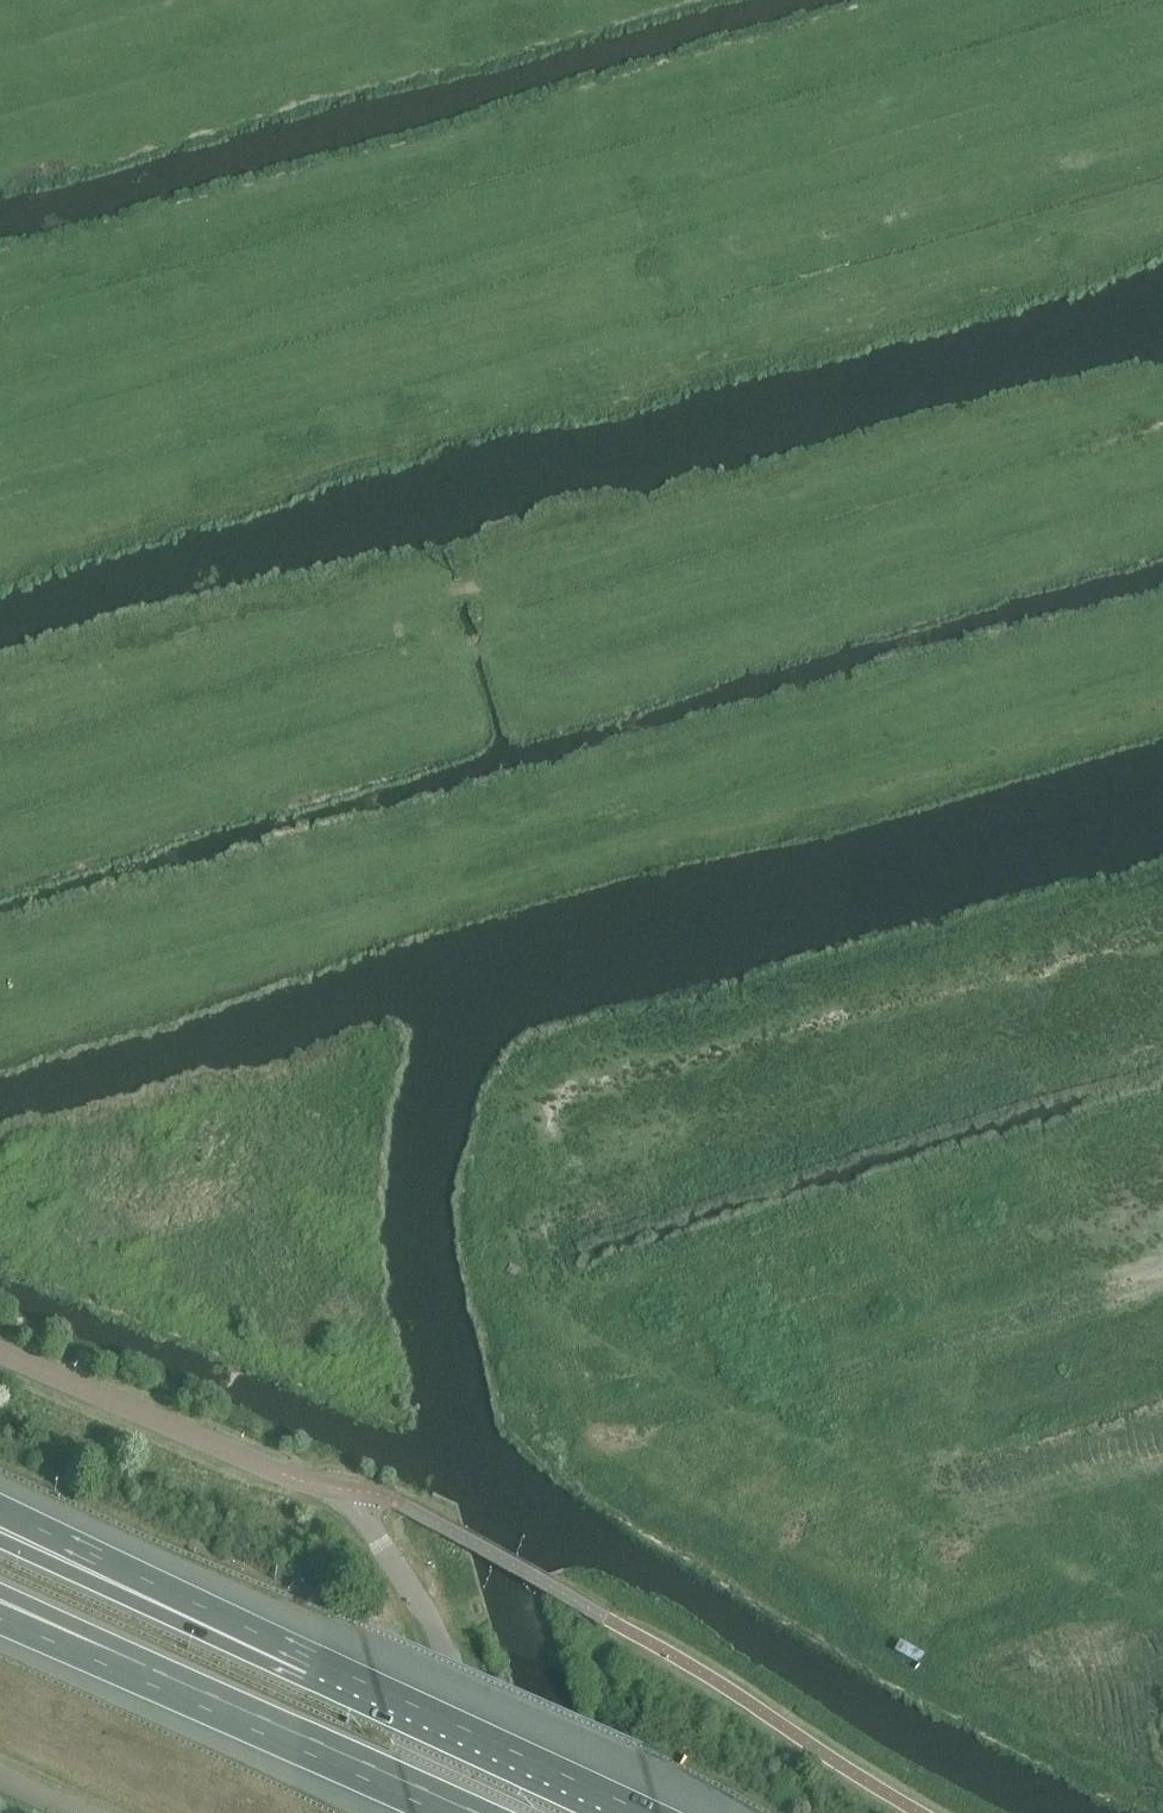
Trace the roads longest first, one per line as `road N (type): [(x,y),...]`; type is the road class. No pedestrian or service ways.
road 1 (unclassified): [(492,1812),(426,1616),(375,1532),(327,1496),(0,1353)]
road 2 (motorway): [(129,1665),(446,1812)]
road 3 (motorway): [(626,1812),(309,1669)]
road 4 (motorway): [(309,1669),(0,1513)]
road 5 (motorway): [(309,1669),(0,1539)]
road 6 (motorway): [(0,1601),(129,1665)]
road 7 (motorway): [(0,1611),(129,1665)]

